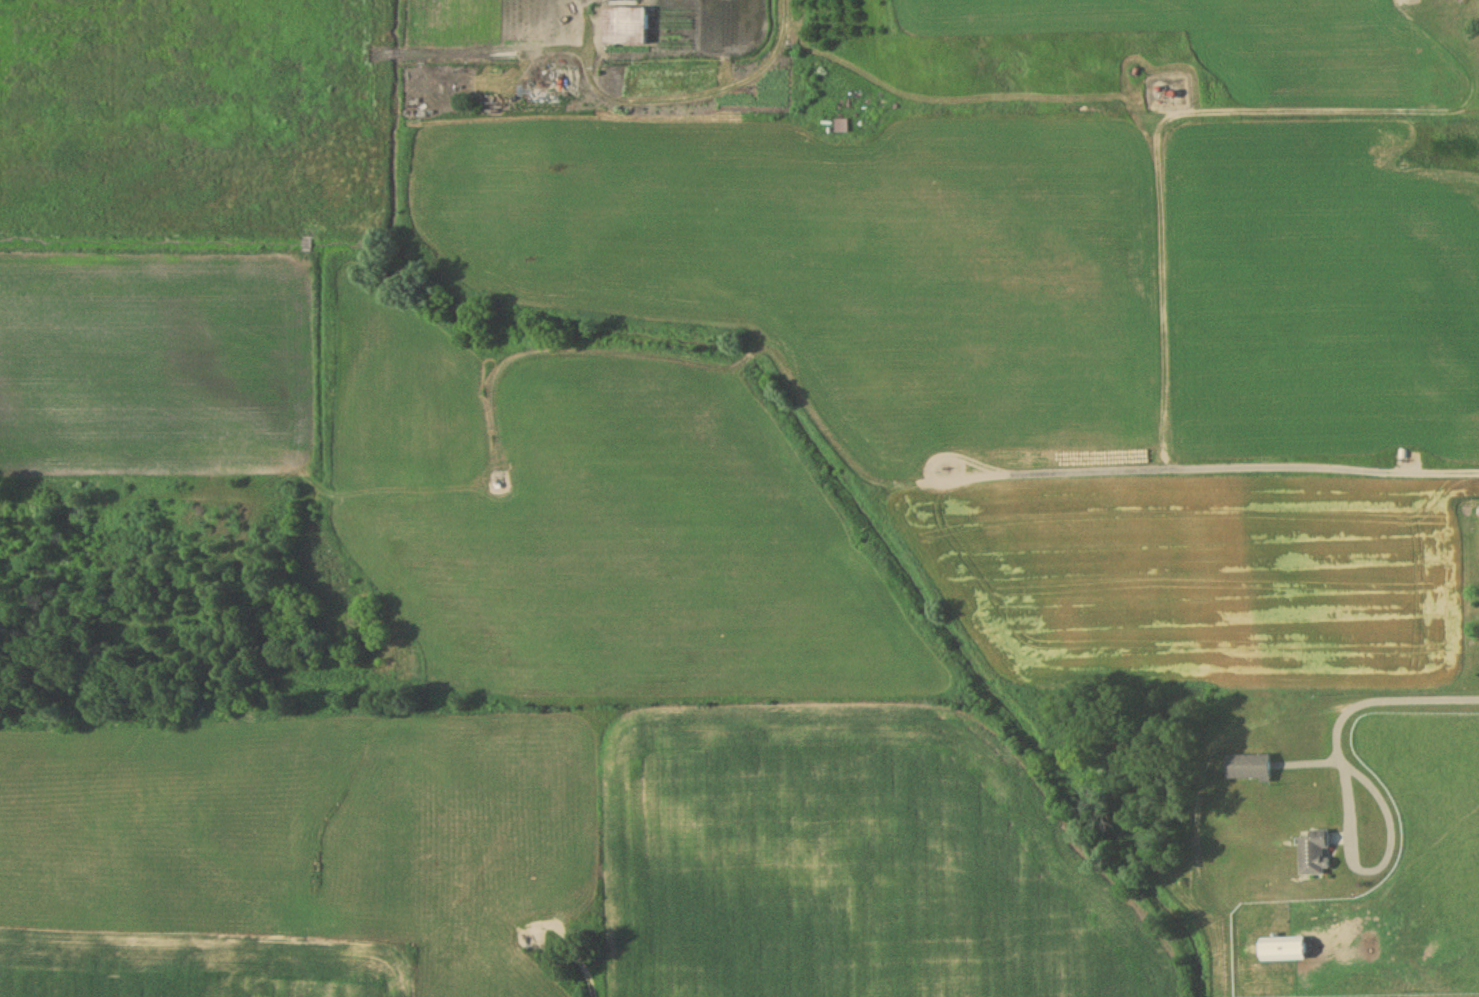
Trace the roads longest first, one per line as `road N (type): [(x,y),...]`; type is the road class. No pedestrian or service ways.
road 1 (track): [(784,0),(783,42),(762,73),(698,100),(619,104)]

